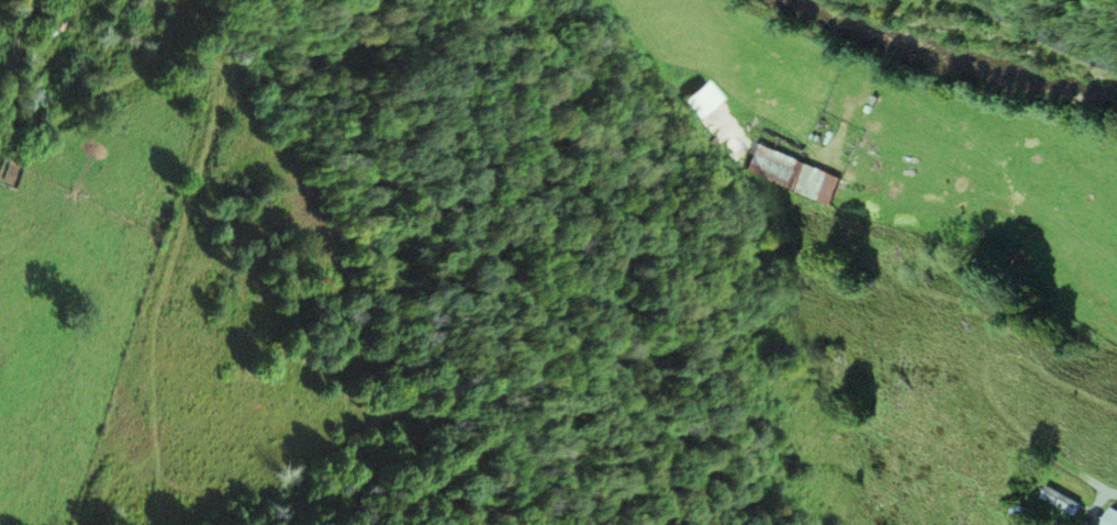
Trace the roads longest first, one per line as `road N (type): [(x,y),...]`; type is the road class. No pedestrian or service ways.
road 1 (tertiary): [(1116,65),(978,0)]
road 2 (residential): [(0,131),(41,29),(43,0)]

